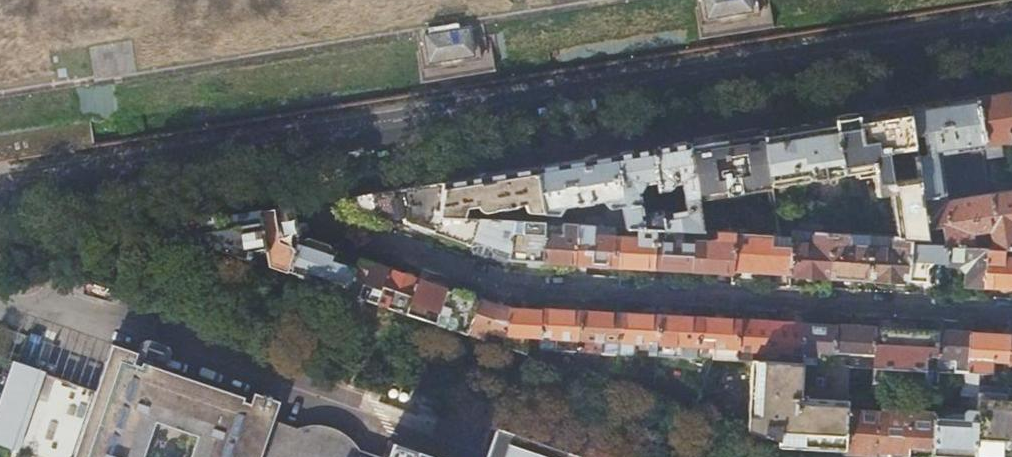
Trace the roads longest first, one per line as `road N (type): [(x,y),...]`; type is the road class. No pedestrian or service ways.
road 1 (residential): [(308,150),(321,218),(506,282),(1011,311)]
road 2 (residential): [(1011,34),(308,150)]
road 3 (residential): [(308,150),(0,193)]

